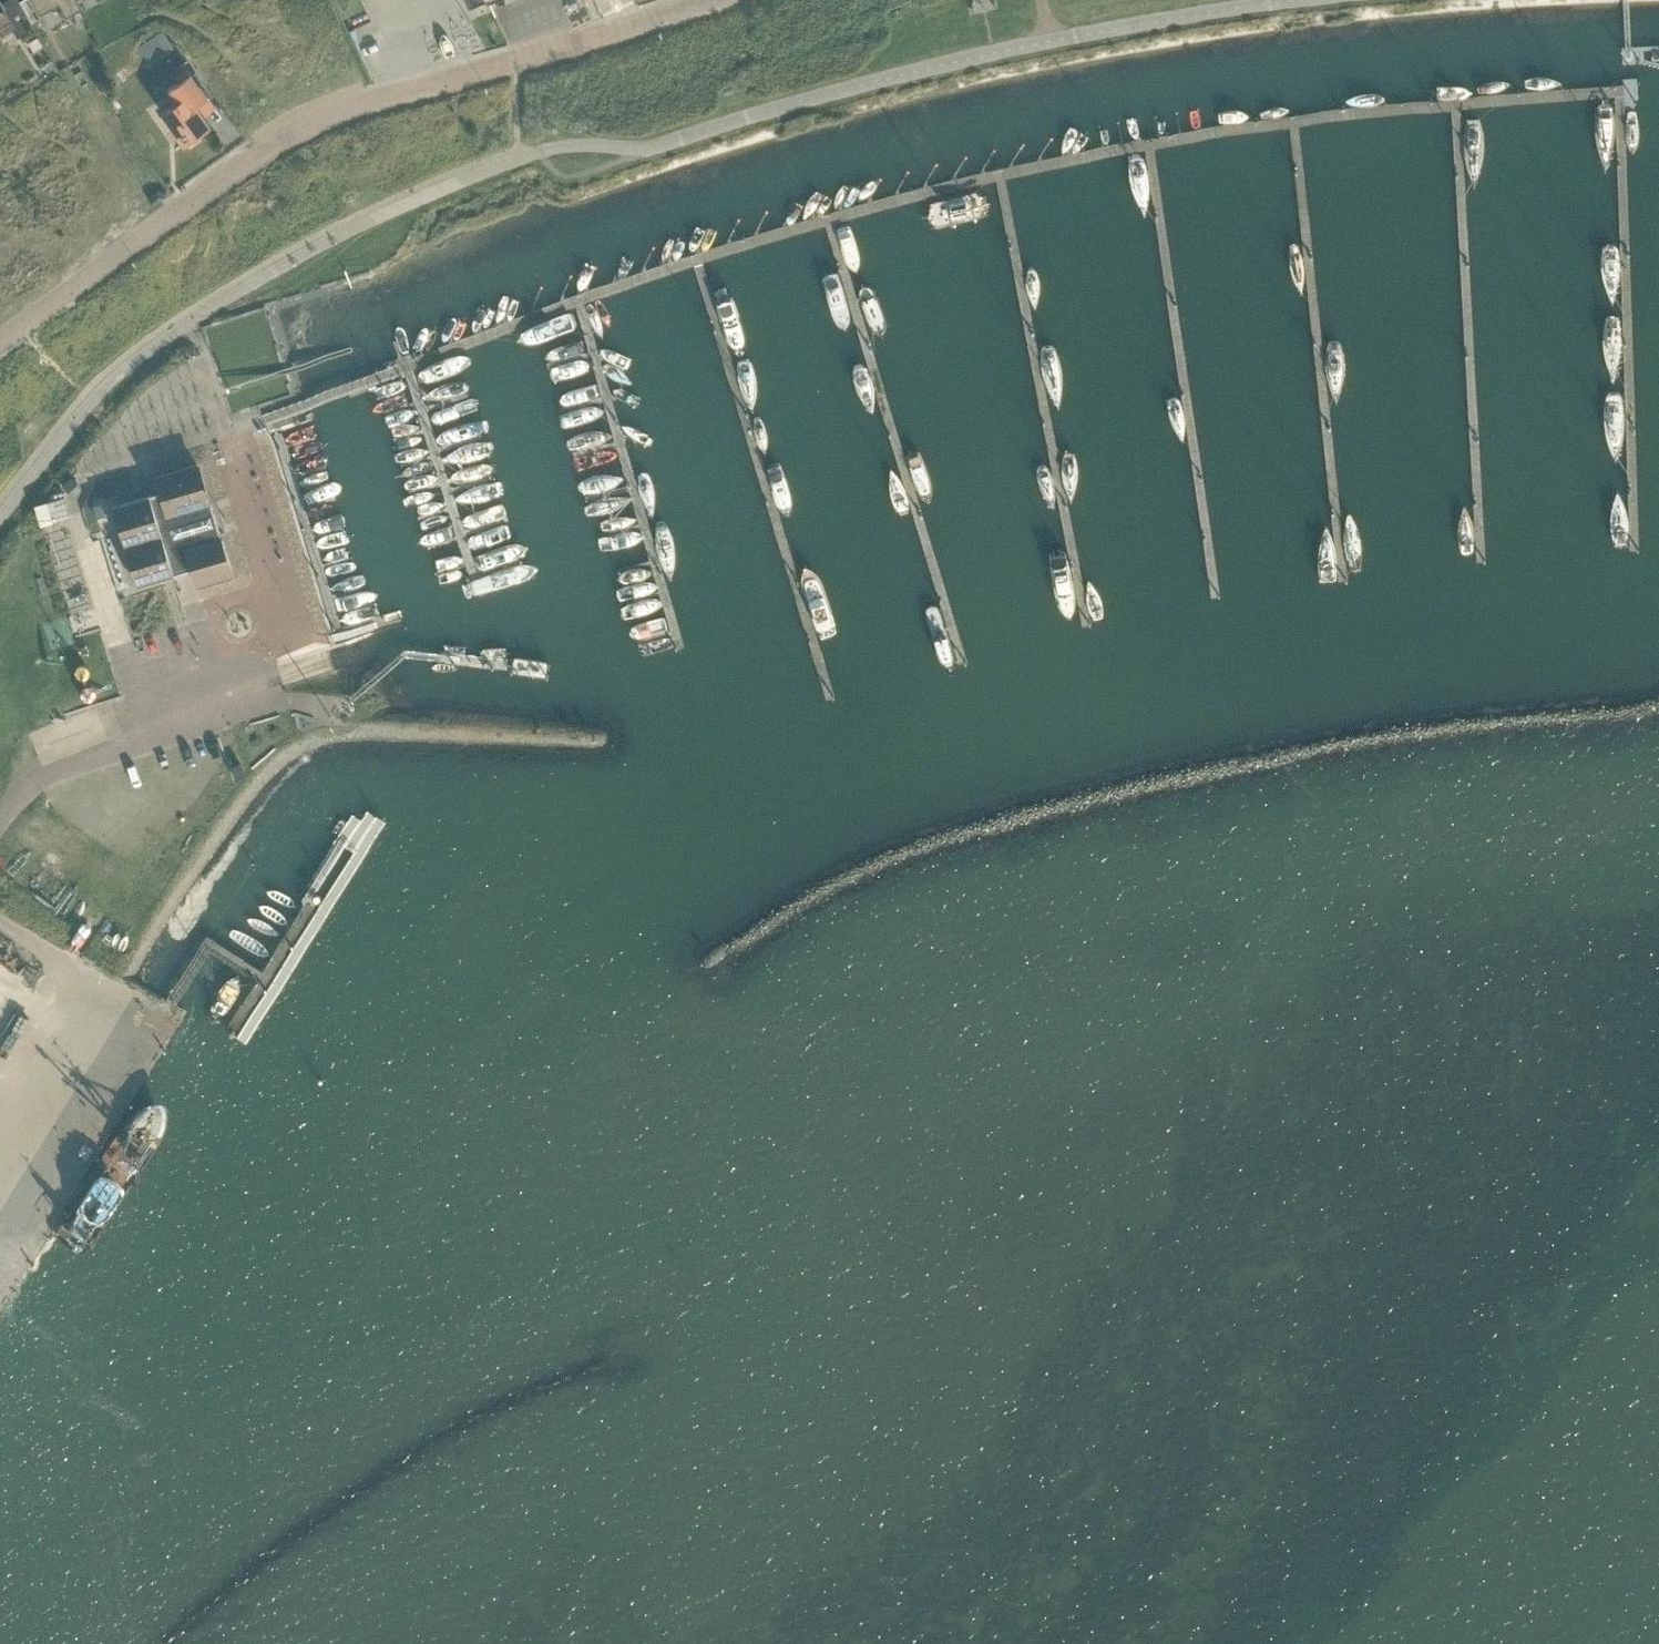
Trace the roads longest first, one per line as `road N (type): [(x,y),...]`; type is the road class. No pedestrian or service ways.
road 1 (residential): [(0,345),(146,231),(297,131),(717,0)]

